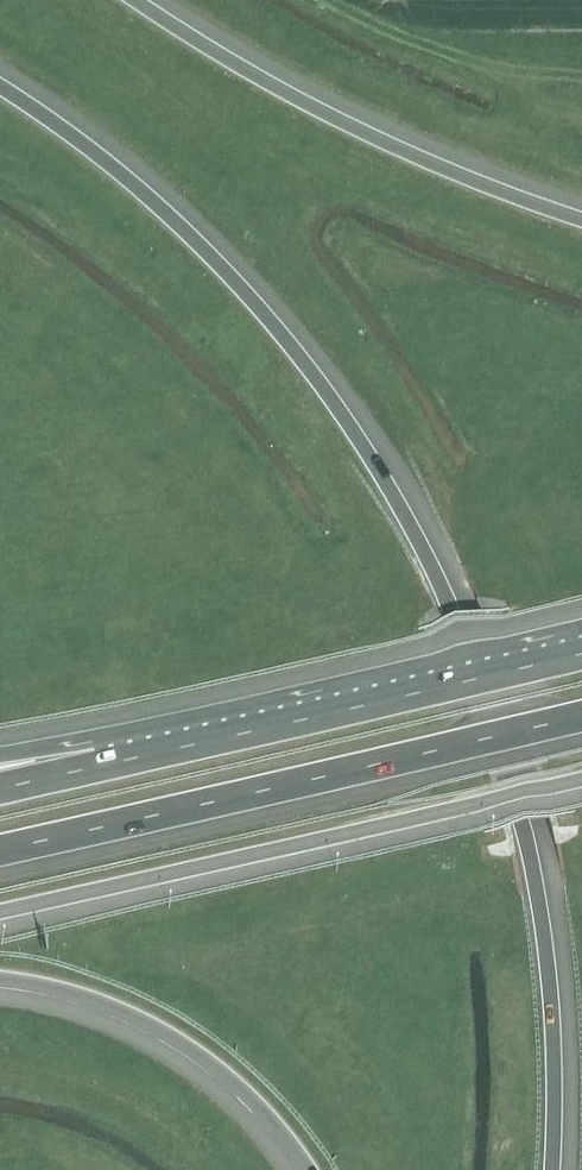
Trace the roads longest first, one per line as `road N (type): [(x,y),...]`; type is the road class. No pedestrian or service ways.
road 1 (motorway): [(551,1169),(553,1023),(542,916),(508,741),(465,622),(371,454),(268,313),(145,193),(0,84)]
road 2 (motorway): [(0,912),(581,780)]
road 3 (motorway): [(0,847),(581,715)]
road 4 (motorway): [(581,215),(463,175),(192,38),(136,0)]
road 5 (motorway): [(581,653),(107,763)]
road 6 (motorway): [(0,979),(88,998),(193,1051),(251,1098),(308,1169)]

